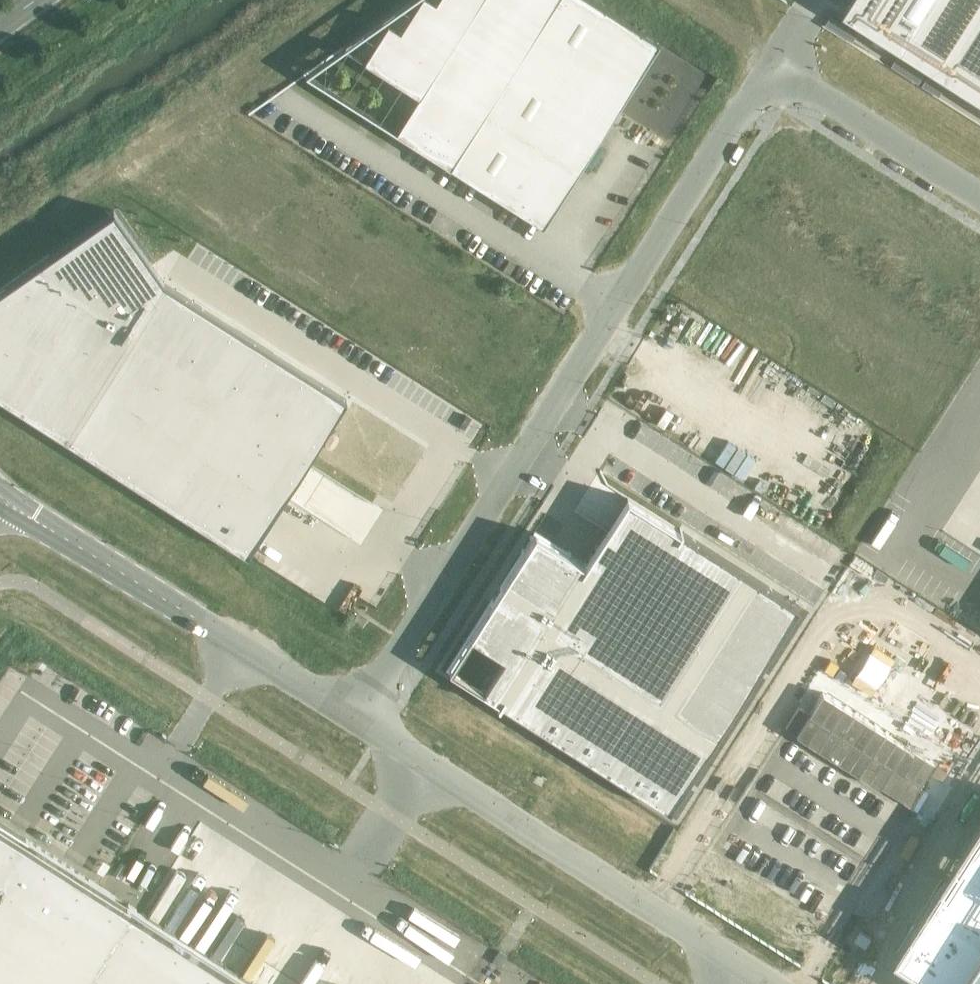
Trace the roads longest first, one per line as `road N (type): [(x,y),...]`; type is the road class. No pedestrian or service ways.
road 1 (unclassified): [(362,718),(772,68),(979,201)]
road 2 (unclassified): [(362,718),(771,983)]
road 3 (unclassified): [(0,499),(362,718)]

